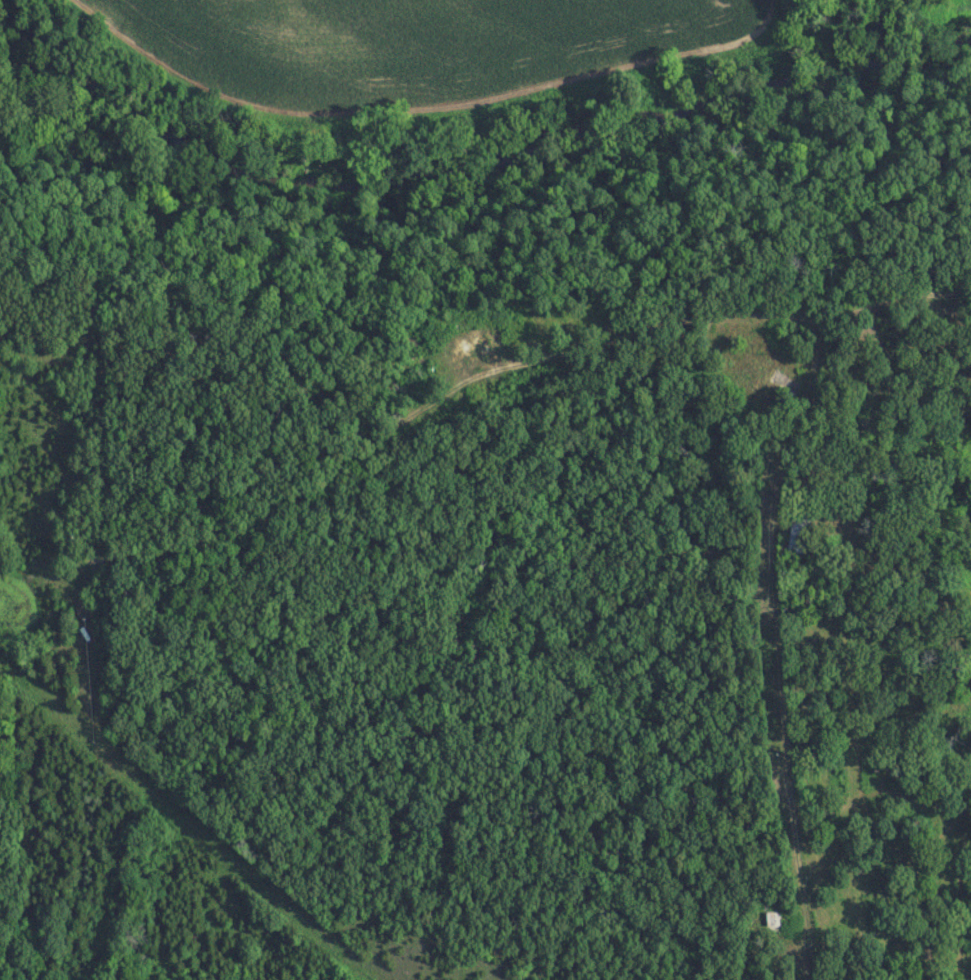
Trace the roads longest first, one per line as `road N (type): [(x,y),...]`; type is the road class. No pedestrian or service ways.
road 1 (residential): [(808,979),(762,640),(773,446),(813,364),(819,333),(860,303),(926,280),(970,278)]
road 2 (residential): [(970,611),(887,572),(872,544),(837,514),(799,439),(777,431)]

